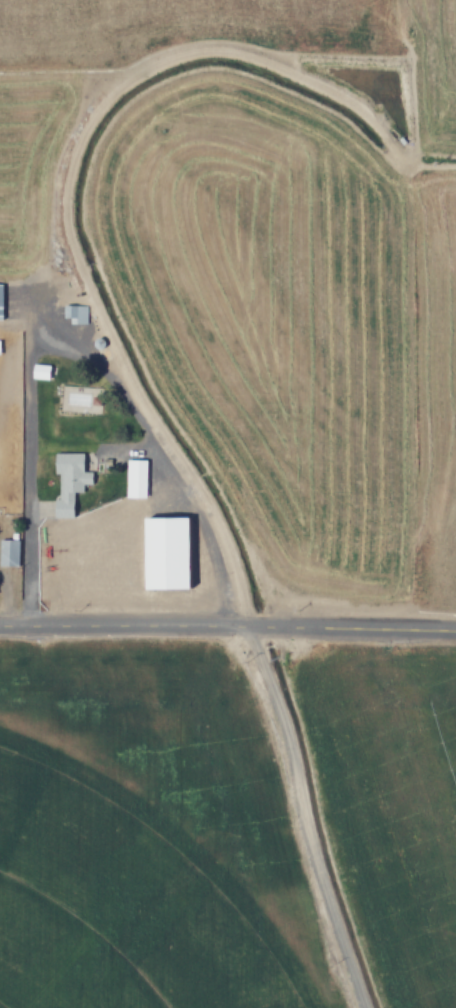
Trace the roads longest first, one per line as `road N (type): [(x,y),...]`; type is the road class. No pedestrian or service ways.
road 1 (tertiary): [(0,626),(455,628)]
road 2 (track): [(253,626),(369,1007)]

